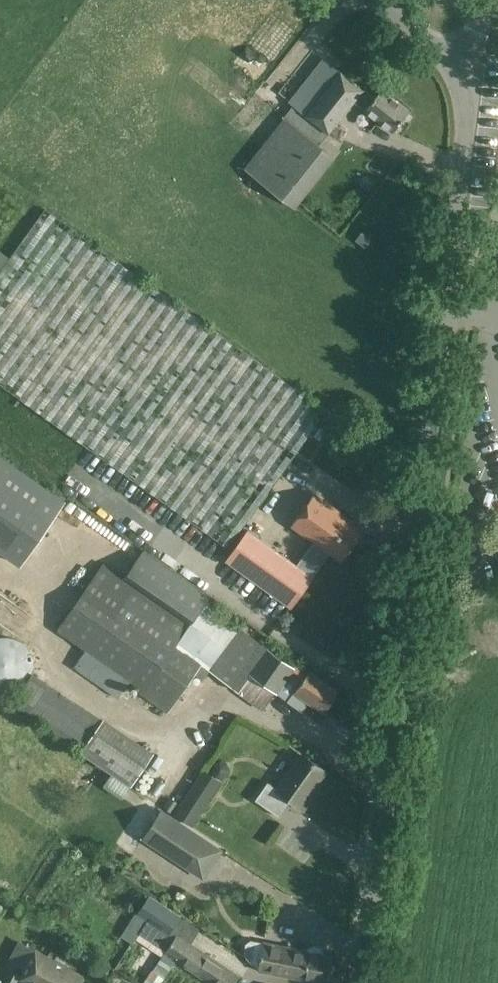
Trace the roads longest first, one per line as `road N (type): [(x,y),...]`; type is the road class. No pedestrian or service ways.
road 1 (unclassified): [(362,982),(443,253),(474,72)]

